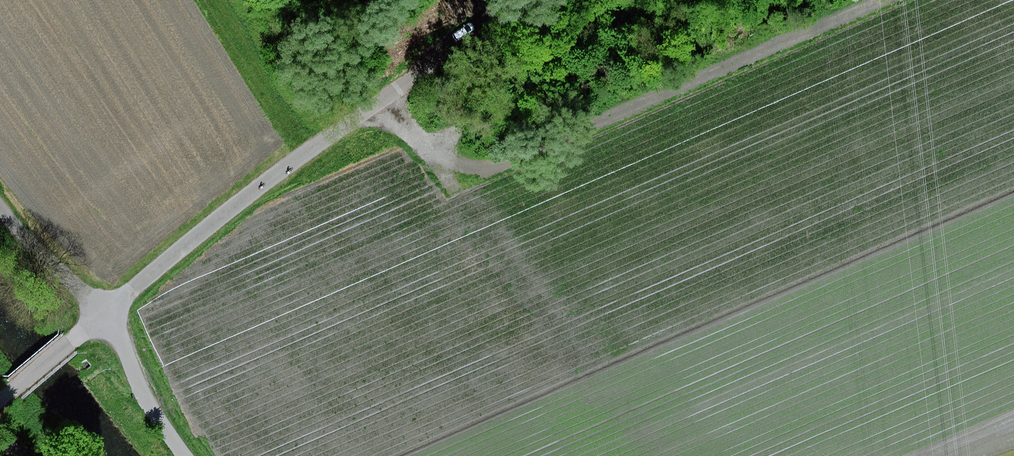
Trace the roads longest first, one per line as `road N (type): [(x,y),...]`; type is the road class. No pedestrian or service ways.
road 1 (track): [(0,404),(351,122),(561,0)]
road 2 (track): [(395,95),(675,455)]
road 3 (track): [(193,455),(142,391),(108,315),(45,266),(0,203)]

